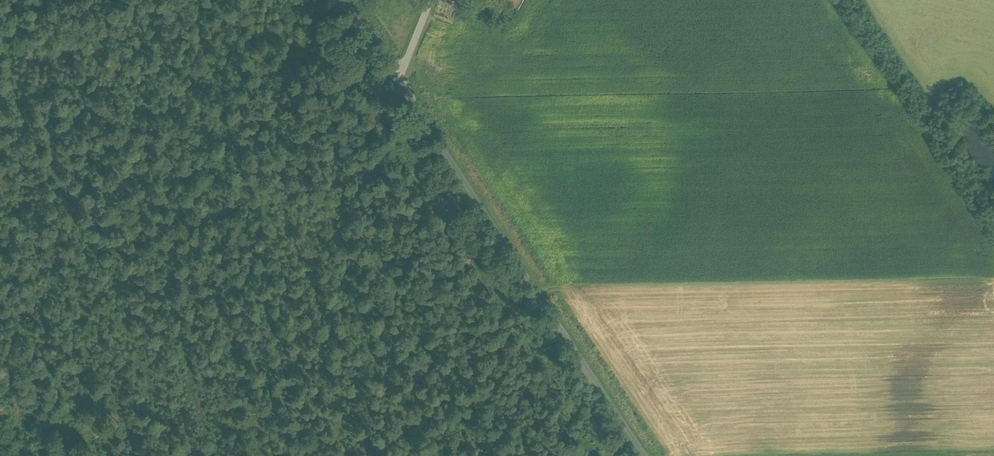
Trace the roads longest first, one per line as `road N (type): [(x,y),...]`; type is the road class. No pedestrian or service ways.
road 1 (unclassified): [(644,455),(349,0)]

